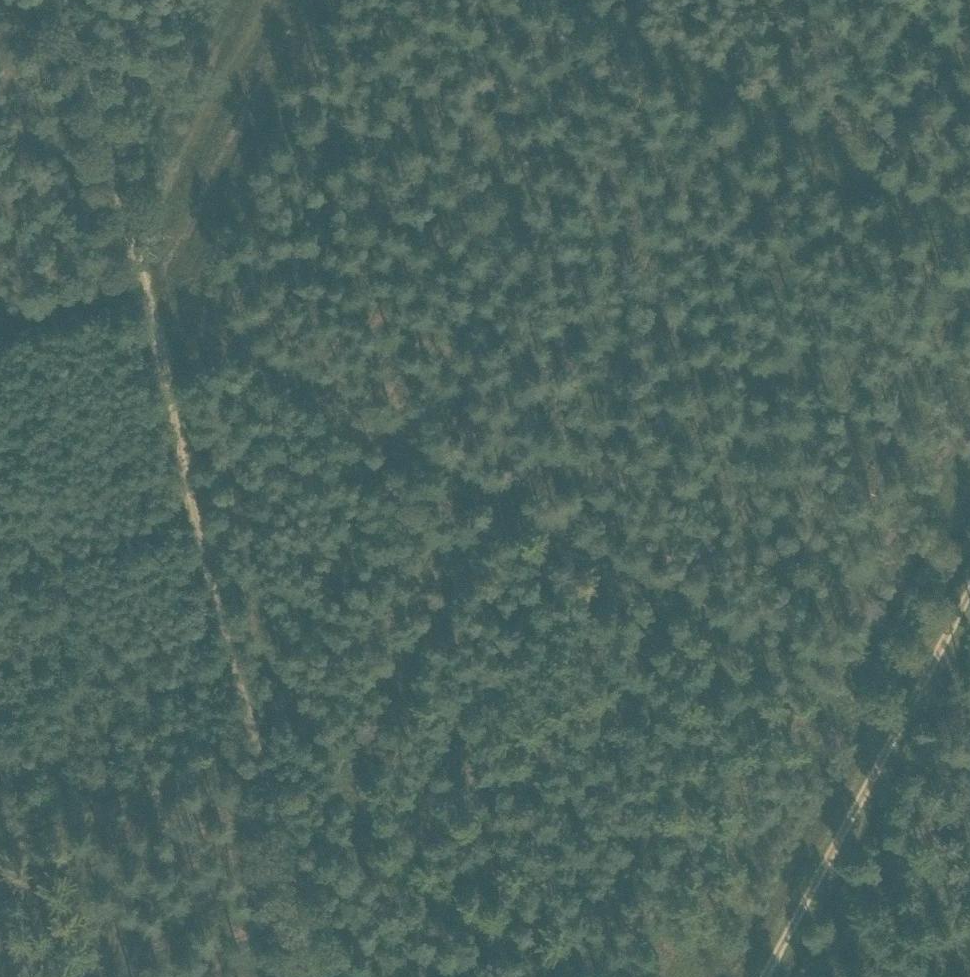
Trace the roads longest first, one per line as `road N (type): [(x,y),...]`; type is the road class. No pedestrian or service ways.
road 1 (track): [(316,976),(131,248)]
road 2 (track): [(768,976),(890,745)]
road 3 (track): [(131,248),(64,0)]
road 4 (track): [(890,745),(969,595)]

